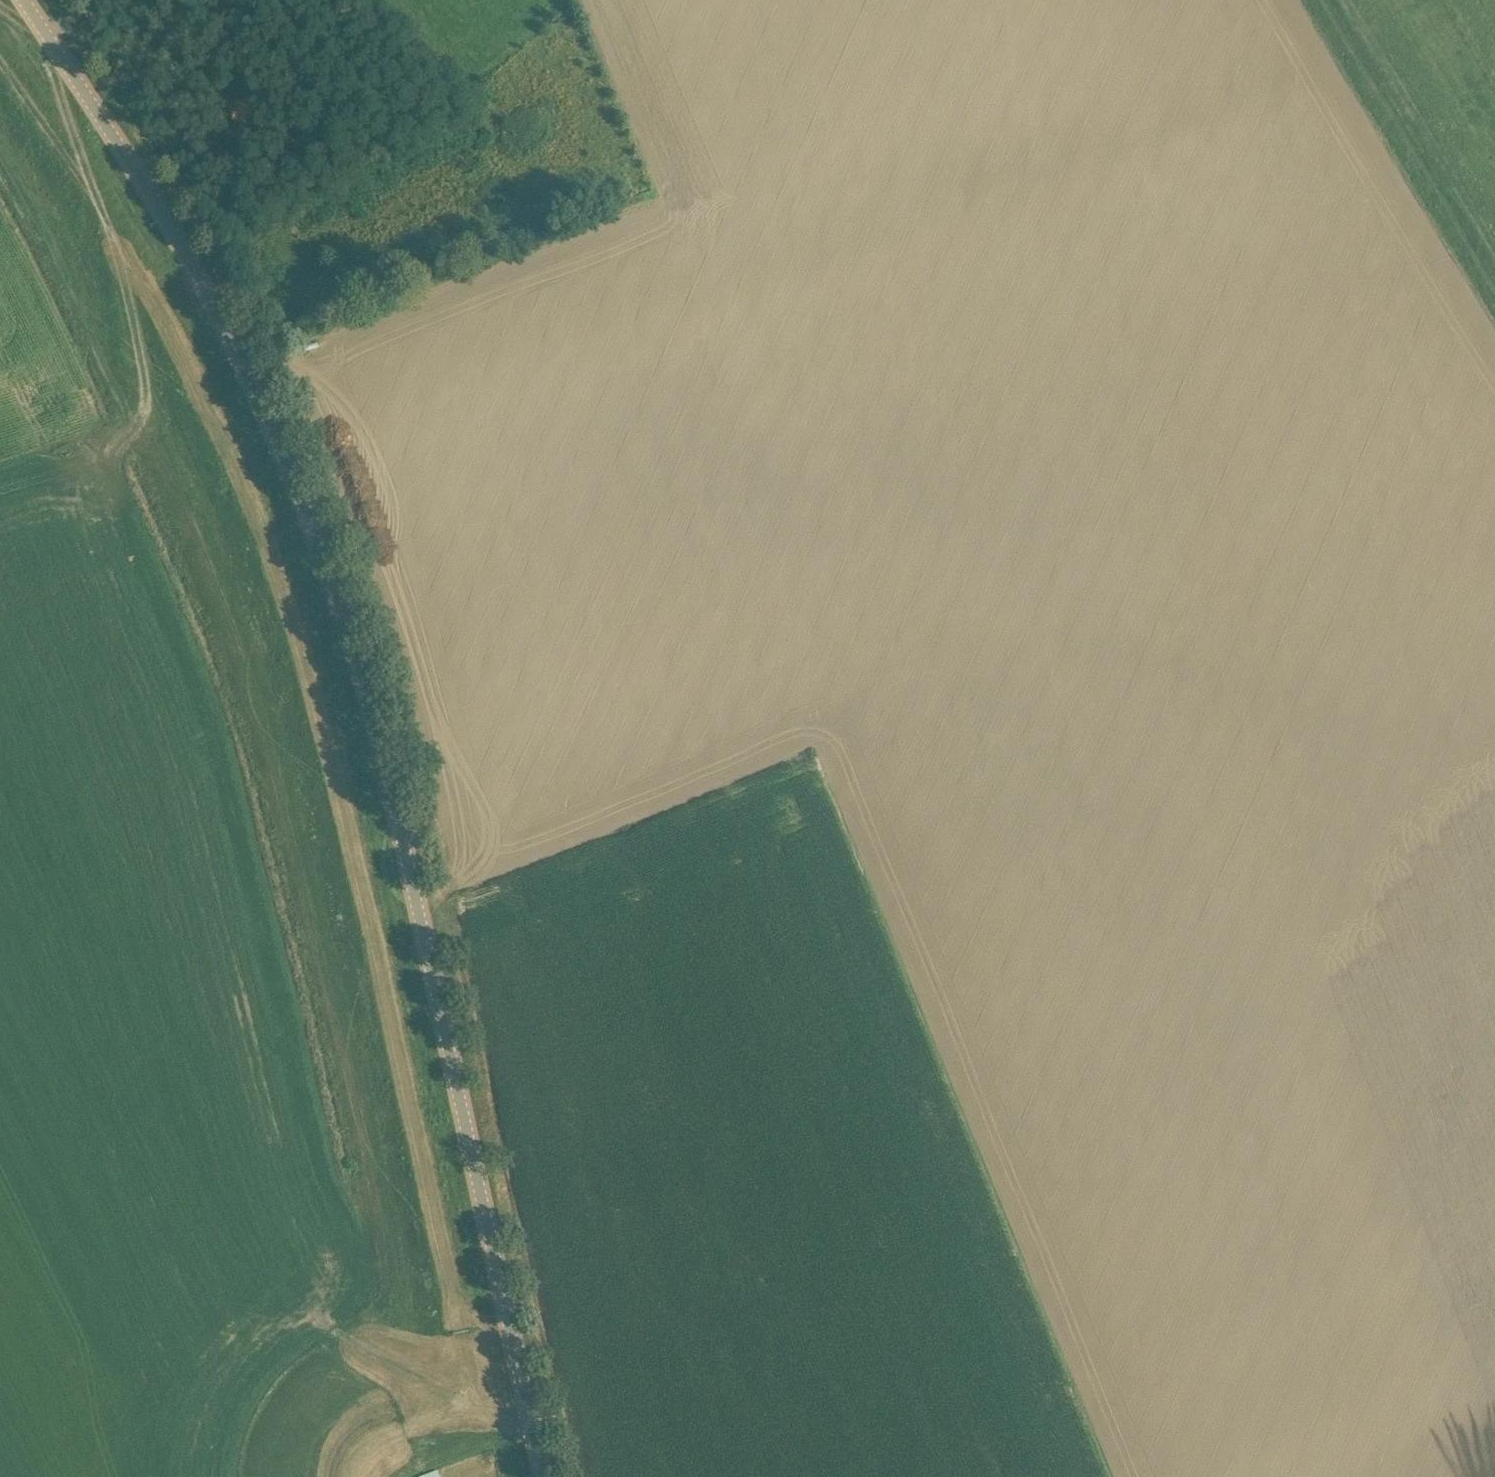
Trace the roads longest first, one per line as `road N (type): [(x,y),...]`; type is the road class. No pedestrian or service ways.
road 1 (tertiary): [(543,1476),(479,1145),(358,639),(282,430),(26,0)]
road 2 (track): [(0,59),(114,234),(182,358),(270,552),(308,669),(454,1293),(466,1375),(458,1401),(370,1445),(353,1476)]
road 3 (track): [(114,451),(145,422),(151,404),(114,234),(51,63),(56,50)]
road 4 (track): [(1348,0),(1494,243)]
road 5 (track): [(529,1428),(410,1377),(366,1349),(350,1324)]

